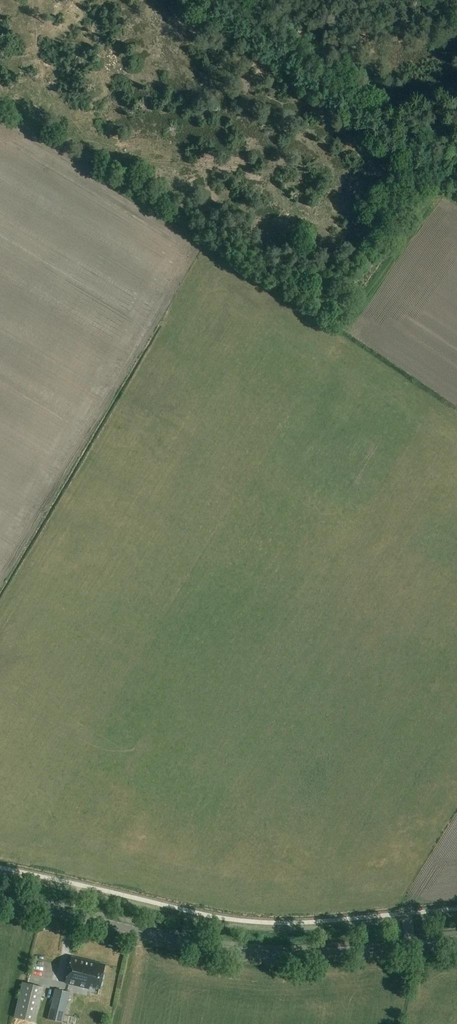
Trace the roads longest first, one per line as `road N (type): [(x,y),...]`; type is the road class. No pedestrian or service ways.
road 1 (tertiary): [(456,940),(270,954),(206,947),(0,898)]

